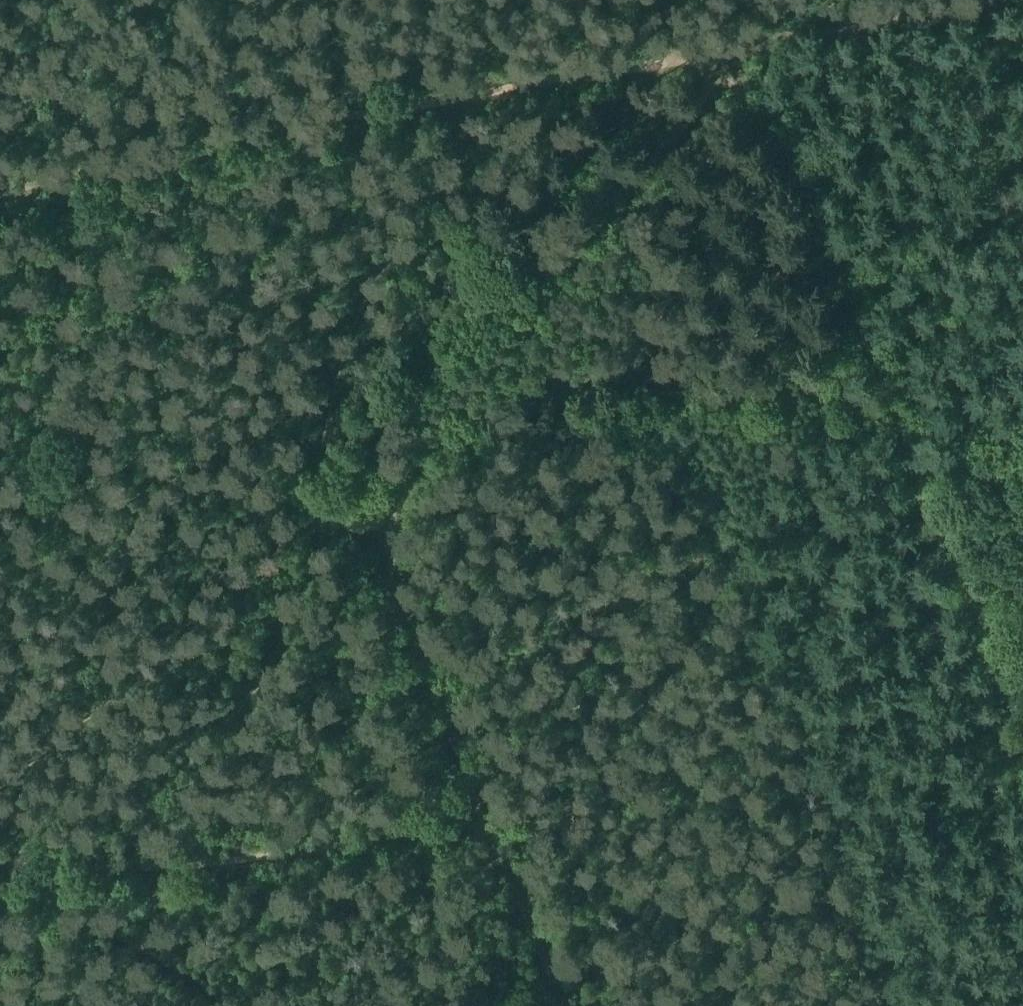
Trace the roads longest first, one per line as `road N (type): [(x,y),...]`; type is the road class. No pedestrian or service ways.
road 1 (track): [(716,42),(697,89),(531,304),(396,540),(431,683),(570,1005)]
road 2 (track): [(1022,736),(492,813),(331,857),(38,868)]
road 3 (track): [(0,191),(716,42)]
road 4 (track): [(754,33),(844,285),(1022,698)]
road 5 (track): [(754,33),(932,0)]

